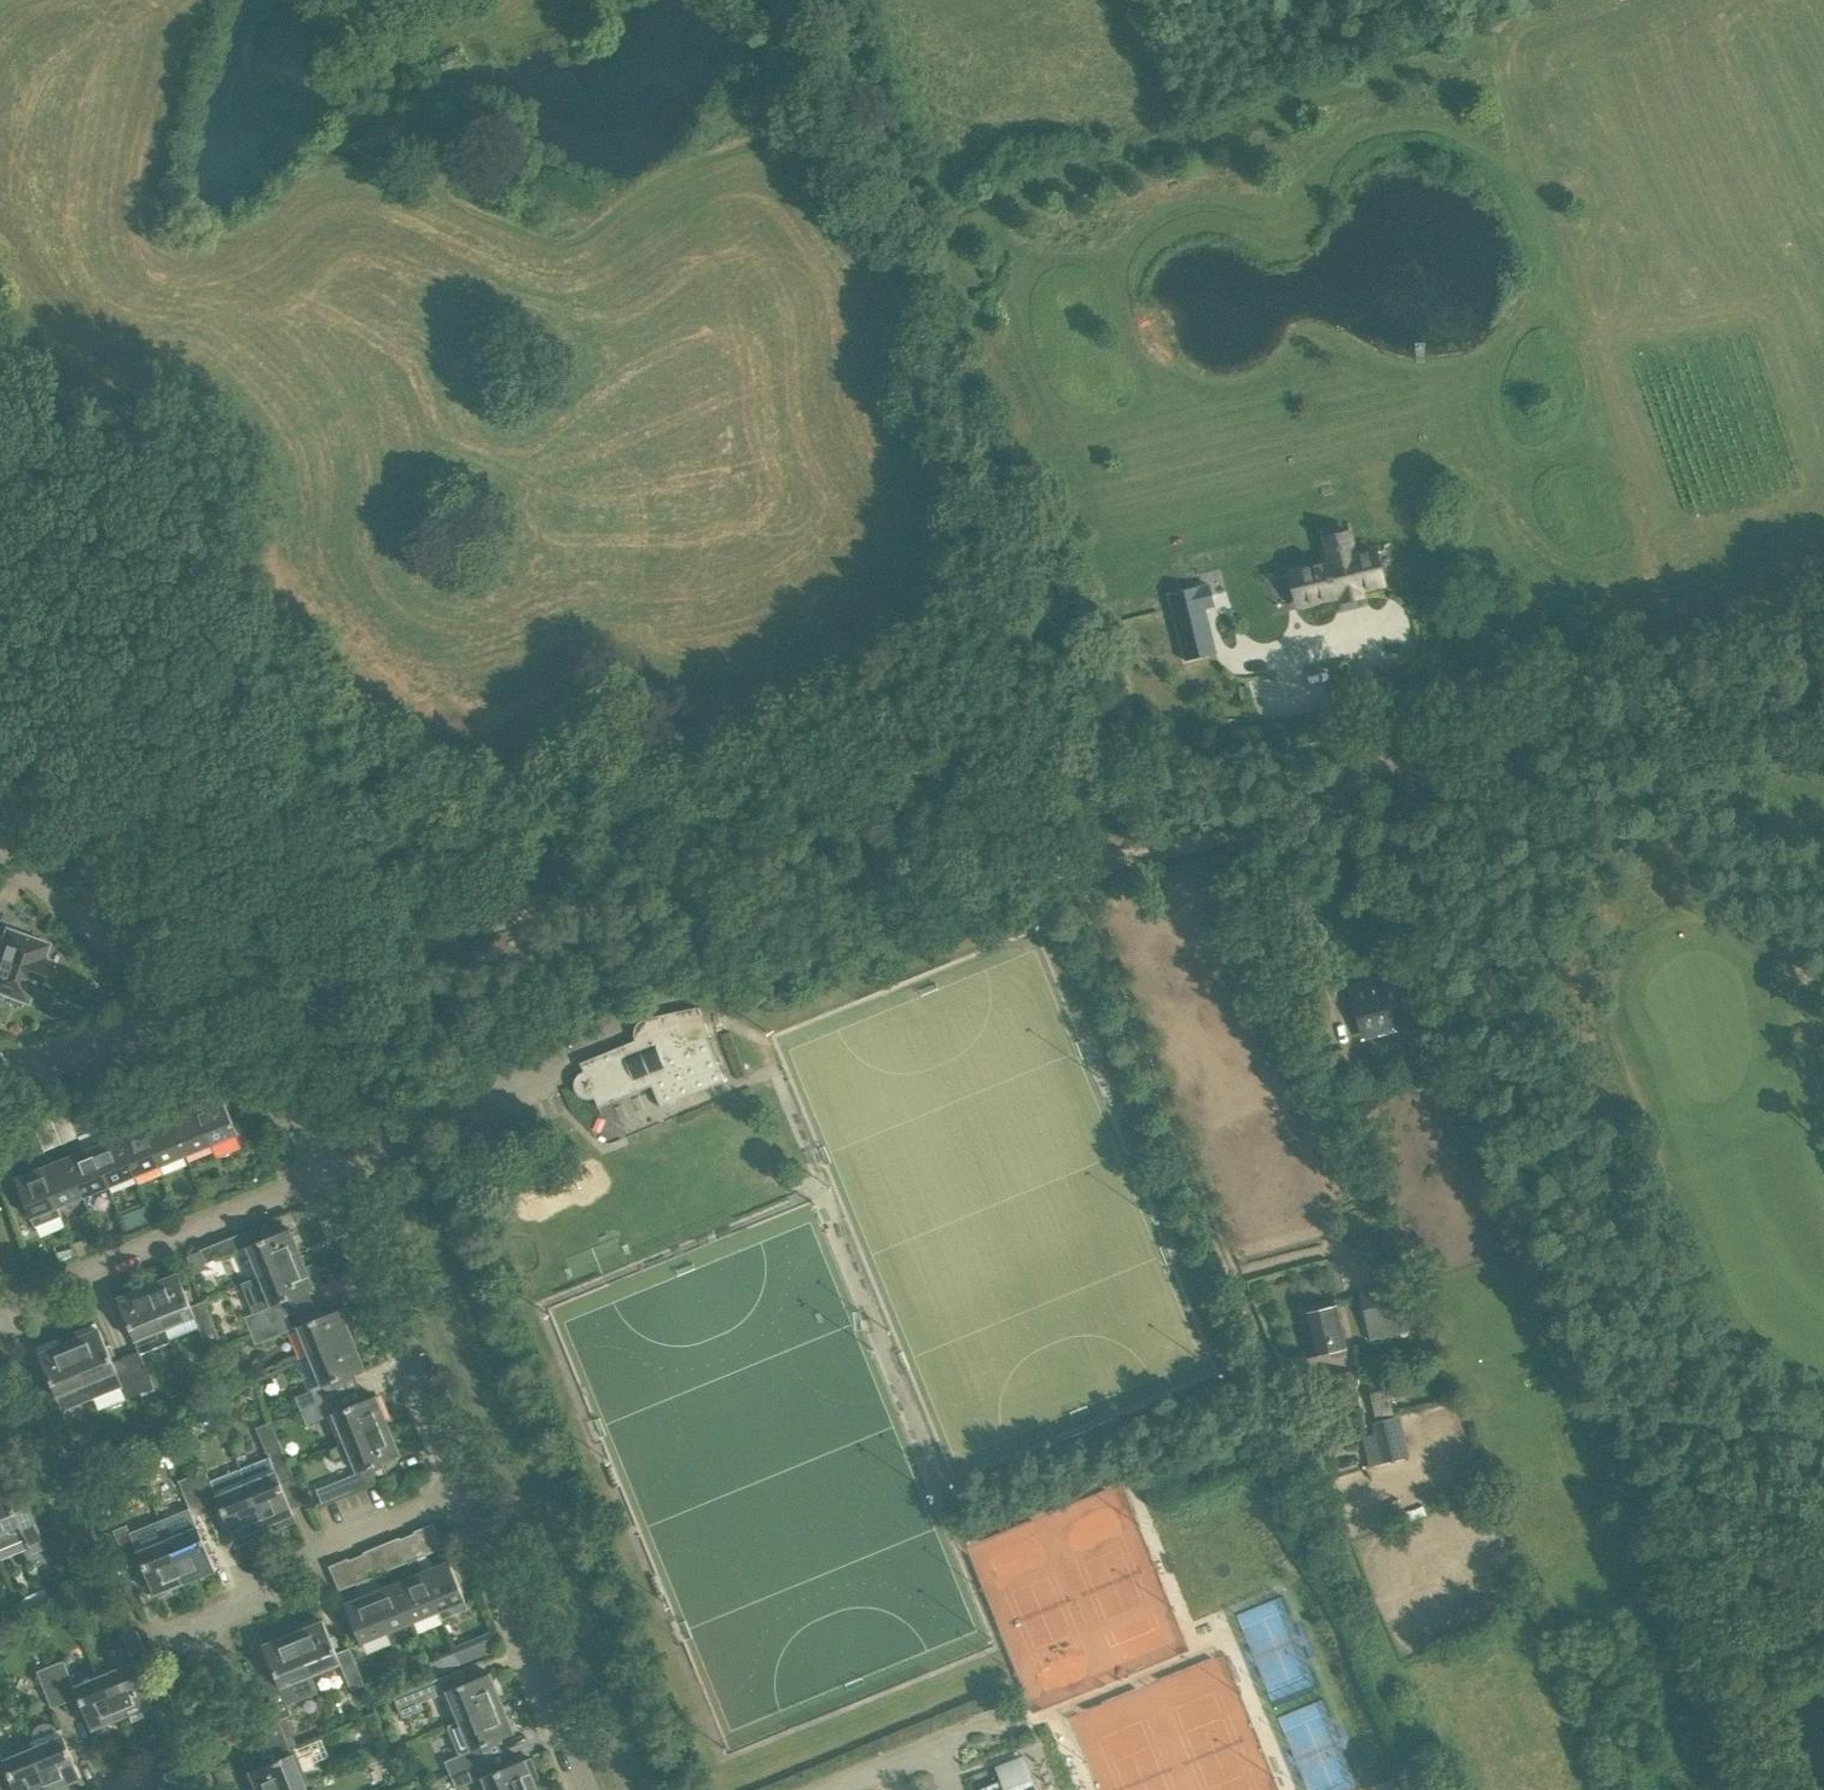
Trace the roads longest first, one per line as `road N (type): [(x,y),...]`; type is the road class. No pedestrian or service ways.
road 1 (track): [(224,1048),(300,1022),(425,938),(649,893),(1041,868),(1181,845),(1351,802),(1376,779),(1823,668)]
road 2 (track): [(1070,863),(1371,1622)]
road 3 (residential): [(0,1310),(328,1176)]
road 4 (residential): [(462,1497),(328,1176)]
road 5 (residential): [(180,1656),(296,1556),(462,1497)]
road 6 (residential): [(580,1789),(462,1497)]
road 7 (residential): [(187,1018),(0,844)]
road 8 (residential): [(328,1176),(312,1130),(187,1018)]
road 9 (residential): [(0,1072),(187,1018)]
road 10 (residential): [(838,1789),(1007,1724)]

